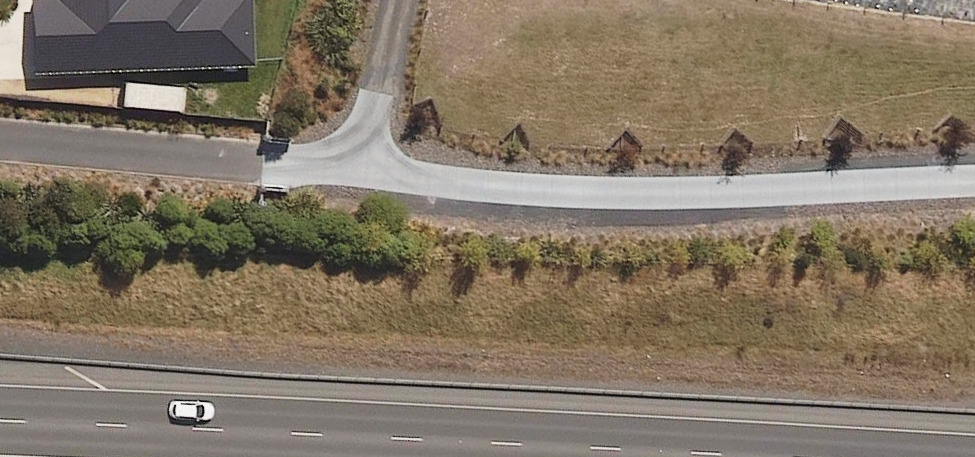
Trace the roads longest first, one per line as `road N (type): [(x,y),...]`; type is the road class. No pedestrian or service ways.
road 1 (track): [(0,132),(465,172),(764,166),(974,178)]
road 2 (motorway): [(0,424),(678,456)]

